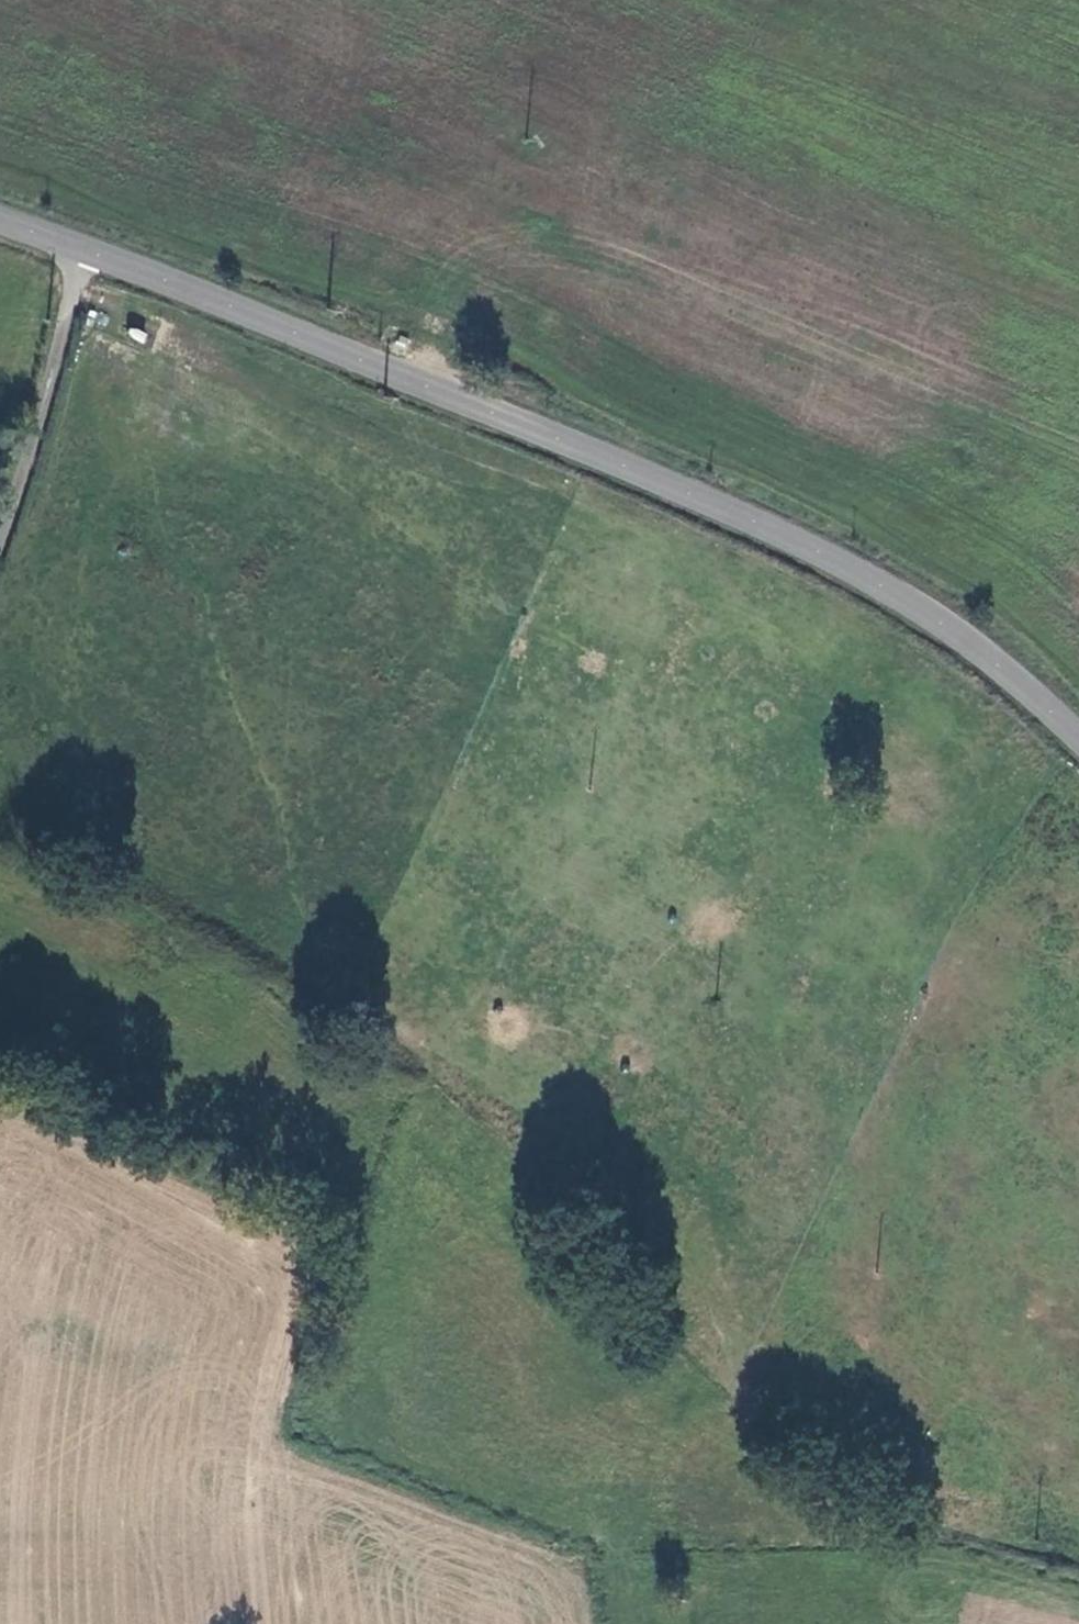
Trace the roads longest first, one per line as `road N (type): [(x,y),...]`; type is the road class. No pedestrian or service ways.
road 1 (tertiary): [(0,220),(763,522),(880,579),(1078,734)]
road 2 (track): [(0,530),(83,250)]

